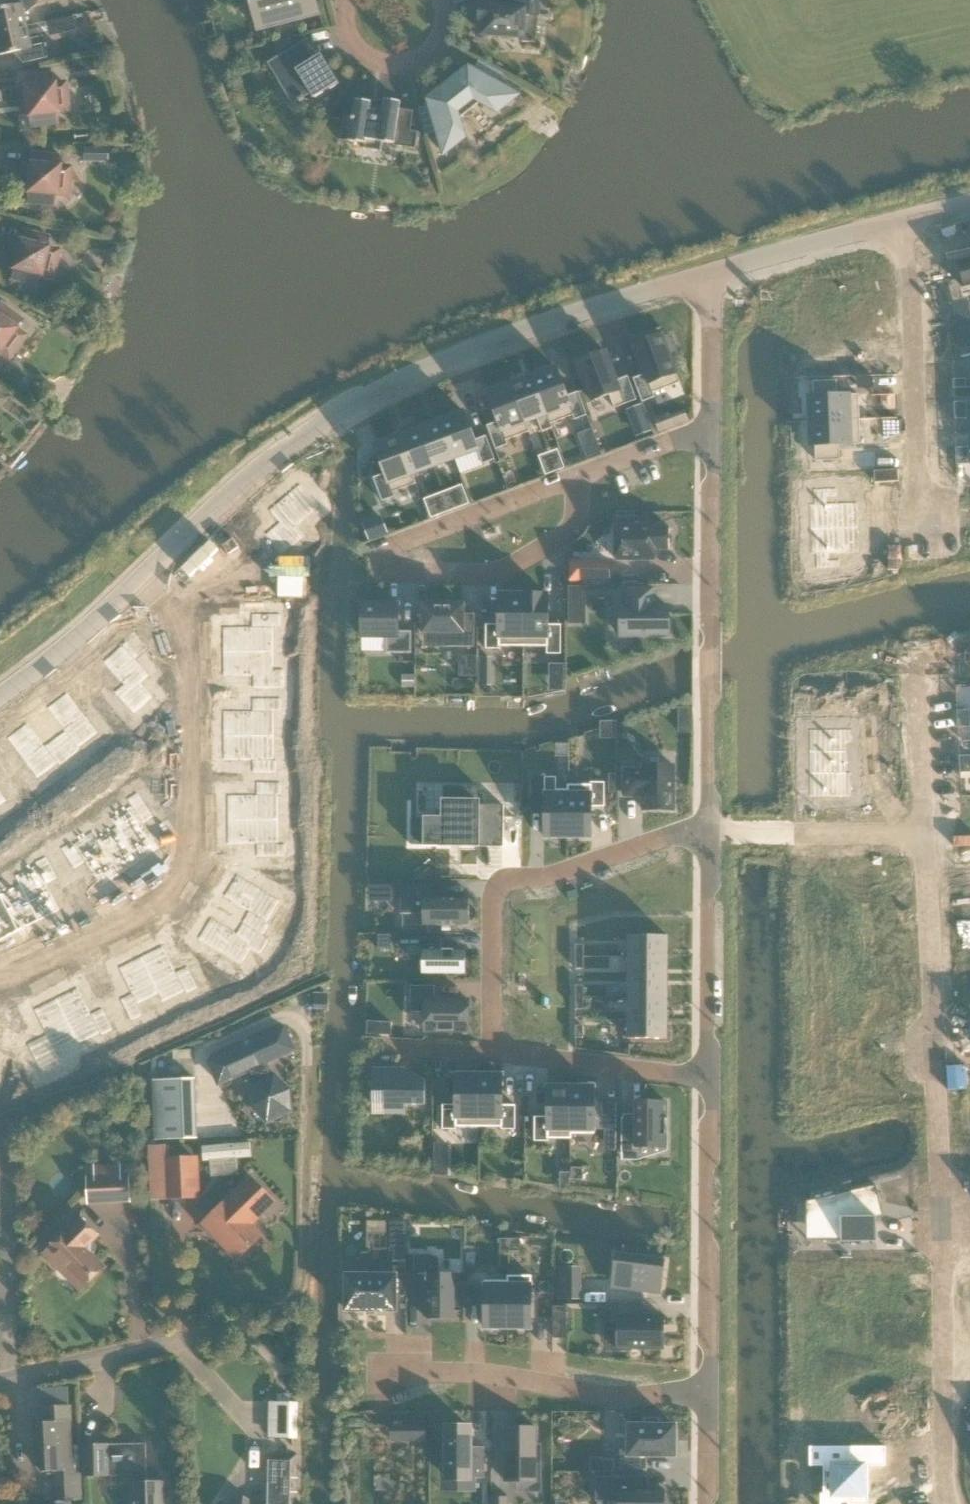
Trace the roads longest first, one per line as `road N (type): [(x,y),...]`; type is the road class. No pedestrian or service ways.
road 1 (tertiary): [(138,581),(263,465),(373,393),(476,346),(714,274)]
road 2 (residential): [(0,989),(159,909),(192,859),(181,634),(138,581)]
road 3 (residential): [(584,472),(388,545),(391,564),(412,576),(496,574),(572,529)]
road 4 (unclassified): [(709,832),(713,422)]
road 5 (residential): [(493,1058),(492,901),(503,880),(542,876),(683,831),(709,832)]
road 6 (residential): [(900,223),(919,286),(926,552)]
road 7 (residential): [(705,1392),(607,1395),(475,1373),(391,1372)]
road 8 (residential): [(953,1503),(945,1483),(944,1192)]
road 9 (unclassified): [(705,1392),(707,1080)]
road 10 (residential): [(243,1326),(0,1380)]
road 11 (residential): [(929,840),(945,1088)]
road 12 (unclassified): [(707,1080),(709,832)]
road 13 (residential): [(929,840),(709,832)]
road 14 (residential): [(707,1080),(493,1058)]
road 15 (residential): [(441,0),(440,46),(418,67),(388,73),(370,68),(344,41),(344,0)]
road 16 (tertiary): [(714,274),(900,223)]
road 17 (residential): [(929,649),(929,840)]
road 18 (tertiary): [(0,699),(138,581)]
road 19 (unclassified): [(713,422),(714,274)]
road 20 (residential): [(713,422),(584,472)]

